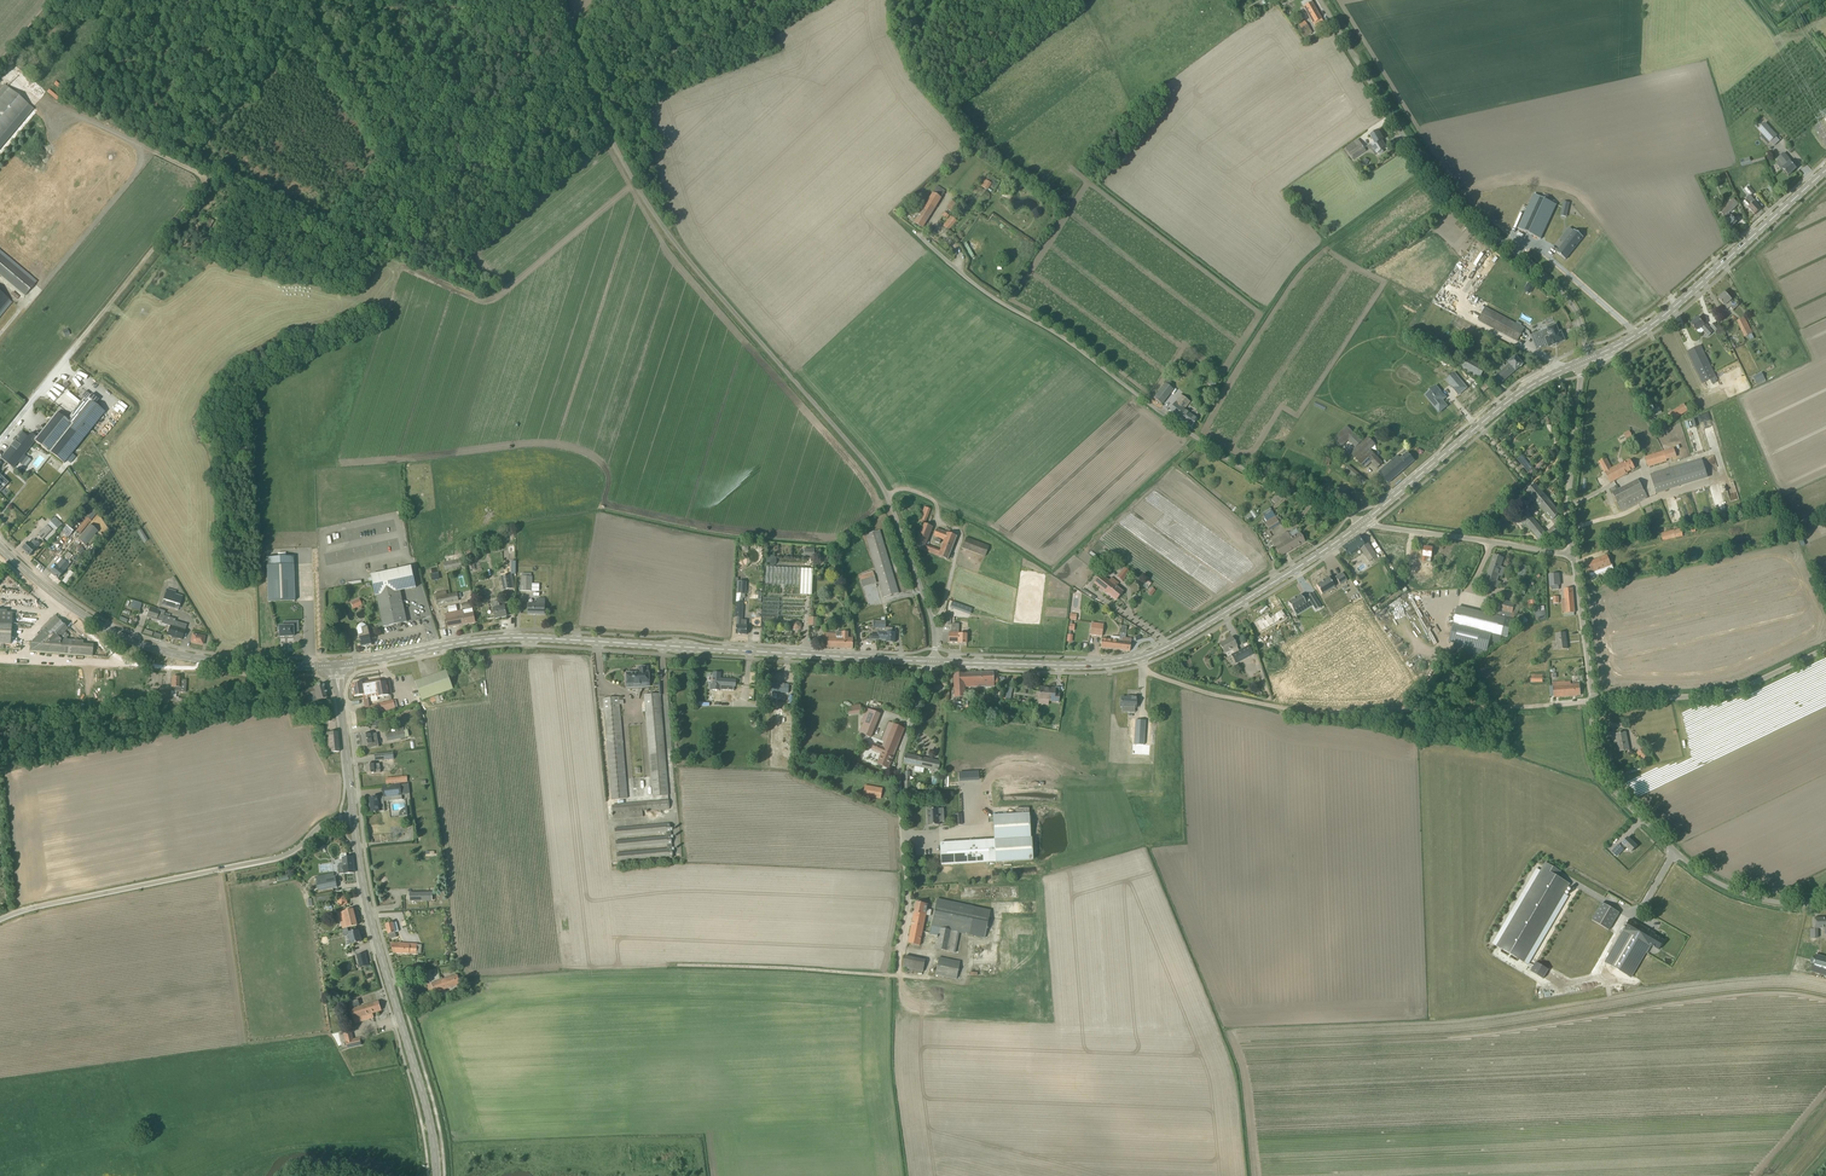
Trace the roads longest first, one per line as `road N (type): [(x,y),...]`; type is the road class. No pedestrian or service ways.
road 1 (unclassified): [(931,662),(931,603),(882,488),(675,243),(639,188),(593,95),(563,0)]
road 2 (secondary): [(341,665),(522,638),(931,662)]
road 3 (unclassified): [(1364,521),(1233,461),(1057,331),(1017,313),(923,233)]
road 4 (secondary): [(931,662),(1091,666),(1139,658),(1364,521)]
road 5 (unclassified): [(1582,361),(1583,333),(1568,301),(1438,179),(1326,0)]
road 6 (track): [(1139,658),(1149,675),(1292,709),(1547,707)]
road 7 (unclassified): [(0,919),(33,904),(286,853),(324,822),(353,815)]
road 8 (secondary): [(436,1175),(422,1087),(371,923),(353,815)]
road 9 (track): [(472,121),(452,133),(446,160),(415,187),(386,249),(211,175)]
road 10 (unclassified): [(1825,906),(1751,898),(1702,874),(1600,769),(1592,700)]
road 11 (track): [(211,175),(0,439)]
road 12 (secondary): [(1582,361),(1662,318),(1825,170)]
road 13 (residential): [(899,951),(907,901),(900,762),(931,662)]
road 14 (secondary): [(1364,521),(1506,403),(1582,361)]
road 15 (unclassified): [(1592,700),(1714,695),(1825,649)]
road 16 (unclassified): [(1364,521),(1448,541),(1575,554)]
road 17 (unclassified): [(1575,554),(1570,494),(1582,361)]
road 18 (unclassified): [(1592,700),(1575,554)]
road 19 (track): [(593,95),(515,147),(472,121)]
road 20 (unclassified): [(83,615),(74,623),(118,658),(191,668)]
road 21 (track): [(0,657),(137,665)]
road 22 (secondary): [(207,660),(130,640),(83,615)]
road 23 (secondary): [(332,665),(207,660)]

